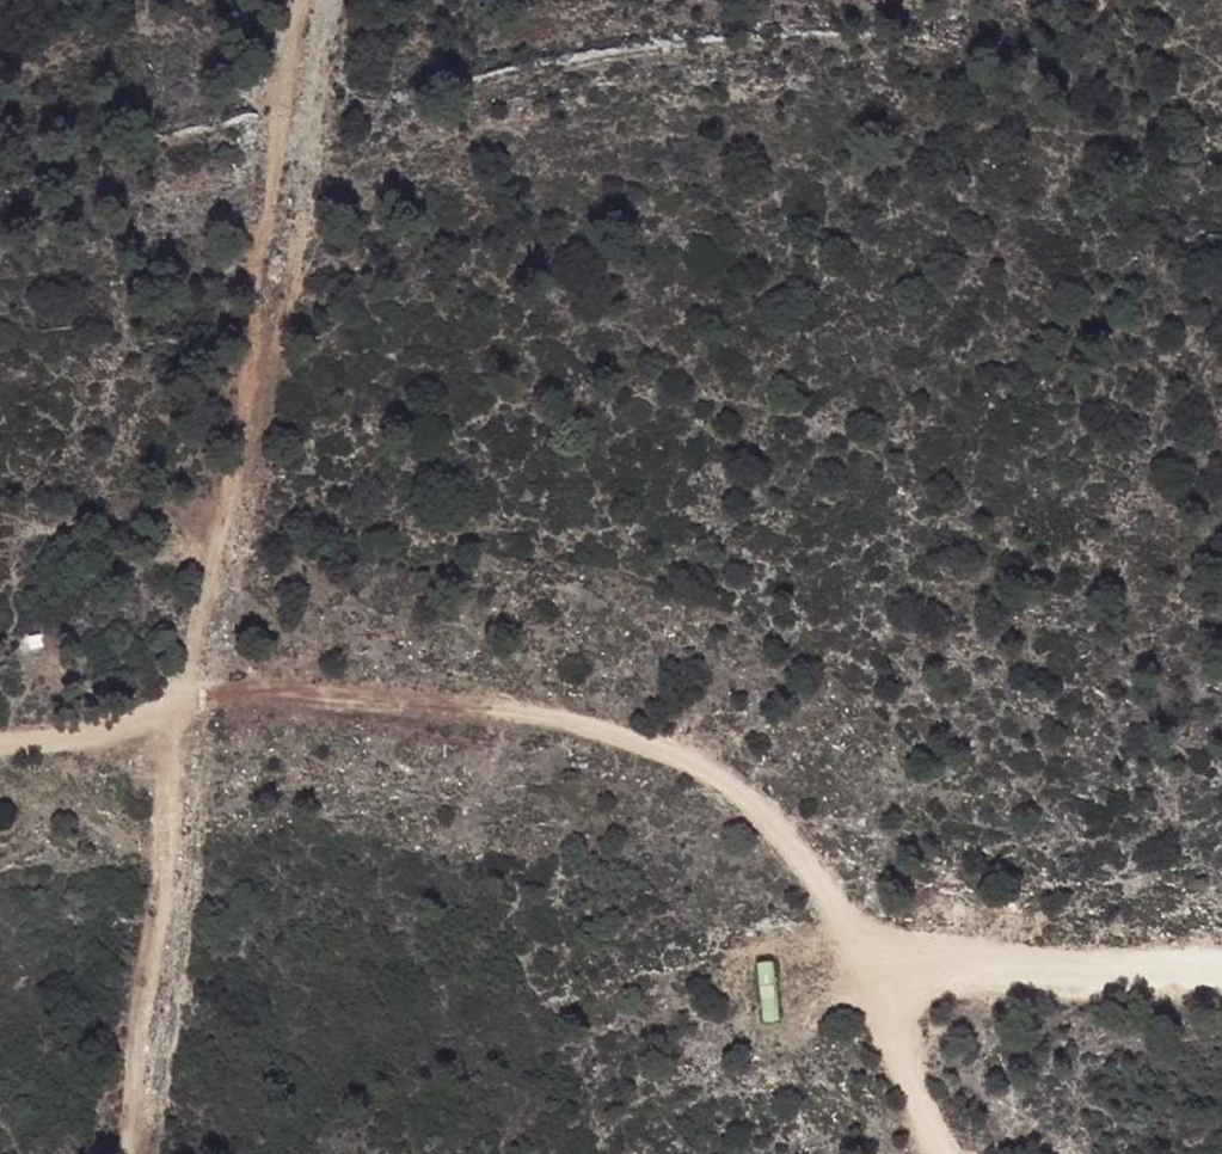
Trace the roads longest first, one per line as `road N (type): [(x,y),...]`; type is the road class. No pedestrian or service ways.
road 1 (track): [(943,1153),(888,964),(748,799),(637,734),(430,699),(187,705),(65,742),(0,743)]
road 2 (track): [(888,964),(1221,975)]

